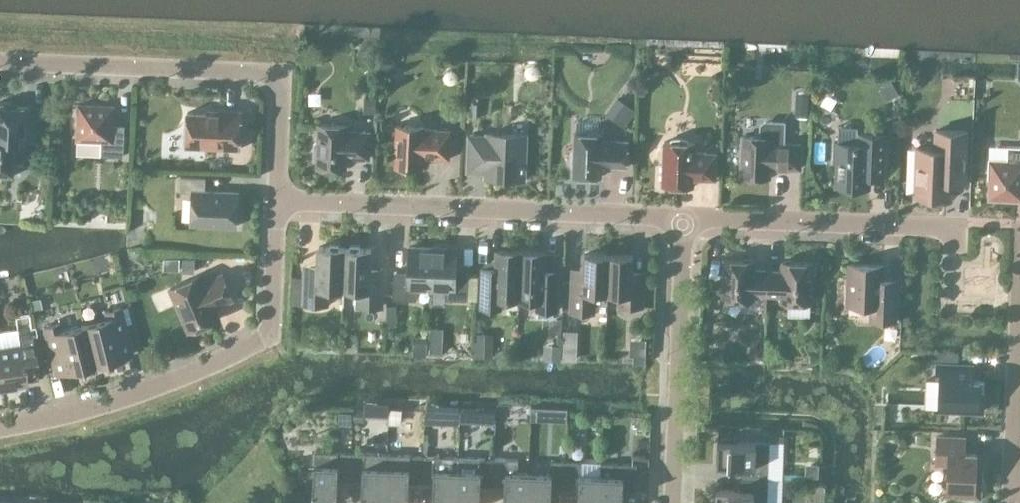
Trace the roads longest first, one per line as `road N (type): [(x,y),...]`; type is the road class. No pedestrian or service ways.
road 1 (residential): [(0,428),(141,392),(271,334),(276,200)]
road 2 (residential): [(684,216),(276,200)]
road 3 (residential): [(276,200),(280,73),(0,61)]
road 4 (residential): [(954,254),(956,228),(684,216)]
road 5 (residential): [(672,502),(684,216)]
road 6 (residential): [(1019,500),(1012,500),(1019,278)]

